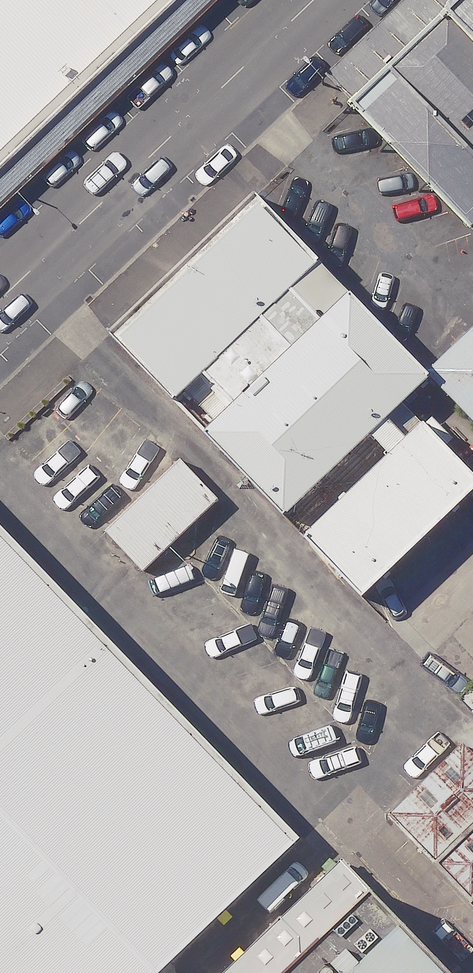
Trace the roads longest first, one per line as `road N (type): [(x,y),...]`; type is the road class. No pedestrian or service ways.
road 1 (unclassified): [(0,301),(314,0)]

